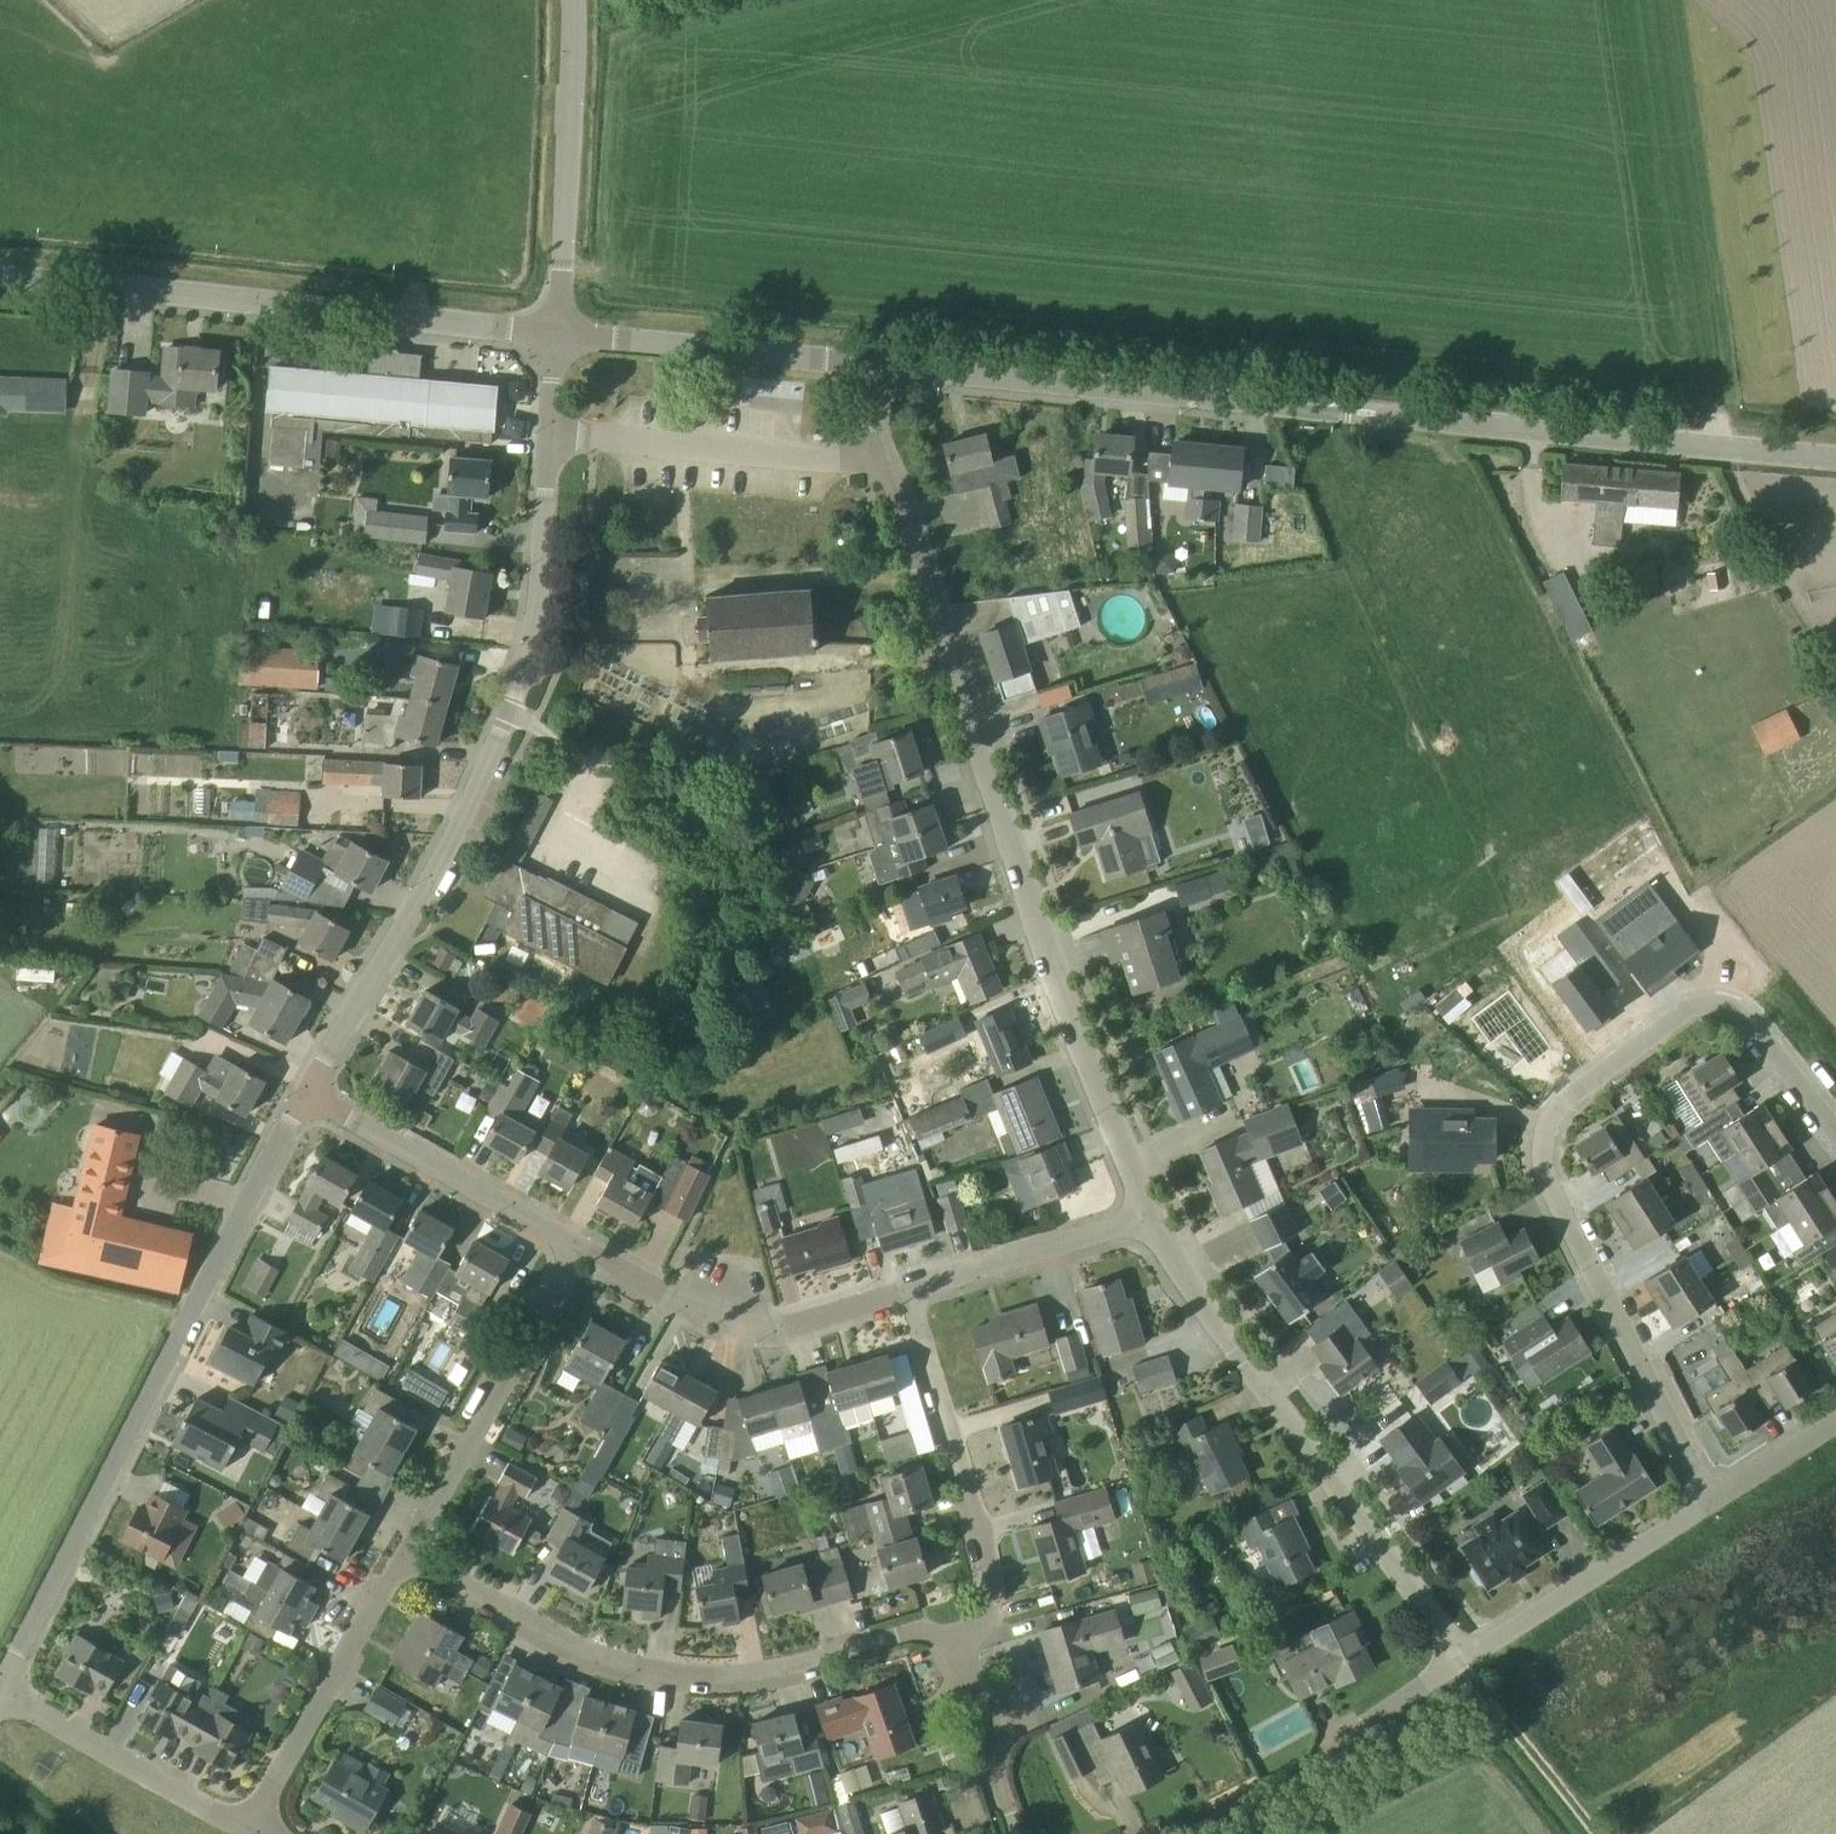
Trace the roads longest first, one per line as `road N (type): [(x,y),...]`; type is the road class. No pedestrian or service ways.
road 1 (residential): [(1835,1136),(1728,1000),(1702,999),(1582,1090),(1540,1144),(1551,1188),(1705,1515)]
road 2 (residential): [(1145,1216),(893,485),(875,455)]
road 3 (residential): [(307,1093),(443,848),(509,709),(537,597),(549,434)]
road 4 (residential): [(0,1687),(307,1093)]
road 5 (residential): [(958,1631),(918,1630),(734,1680),(683,1680),(568,1643),(406,1553)]
road 6 (tertiary): [(558,334),(0,275)]
road 7 (residential): [(1467,1662),(1145,1216)]
road 8 (tertiary): [(1335,406),(1835,459)]
road 9 (tertiary): [(1335,406),(863,360)]
road 10 (residential): [(958,1631),(991,1613),(993,1587),(909,1290)]
road 11 (residential): [(909,1290),(775,1327),(721,1319),(579,1244)]
road 12 (residential): [(406,1553),(579,1244)]
road 13 (residential): [(1467,1662),(1328,1755),(1173,1833)]
road 14 (unclassified): [(558,334),(576,0)]
road 15 (residential): [(875,455),(549,434)]
road 16 (residential): [(245,1828),(406,1553)]
road 17 (residential): [(579,1244),(307,1093)]
road 18 (tertiary): [(863,360),(558,334)]
road 19 (residential): [(1467,1662),(1705,1515)]
road 20 (residential): [(245,1828),(0,1695)]
road 21 (residential): [(1145,1216),(909,1290)]
road 22 (residential): [(1014,1833),(994,1781),(996,1722),(965,1680),(958,1631)]
road 23 (track): [(1591,1833),(1467,1662)]
road 24 (residential): [(1705,1515),(1835,1426)]

